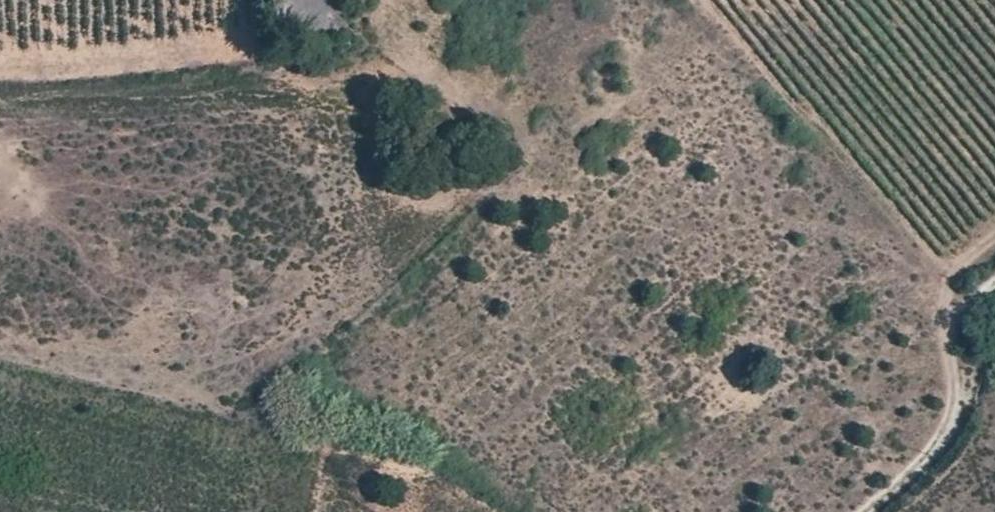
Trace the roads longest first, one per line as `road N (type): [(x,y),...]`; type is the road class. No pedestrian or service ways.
road 1 (track): [(865,511),(930,450),(947,416),(963,322),(994,285)]

